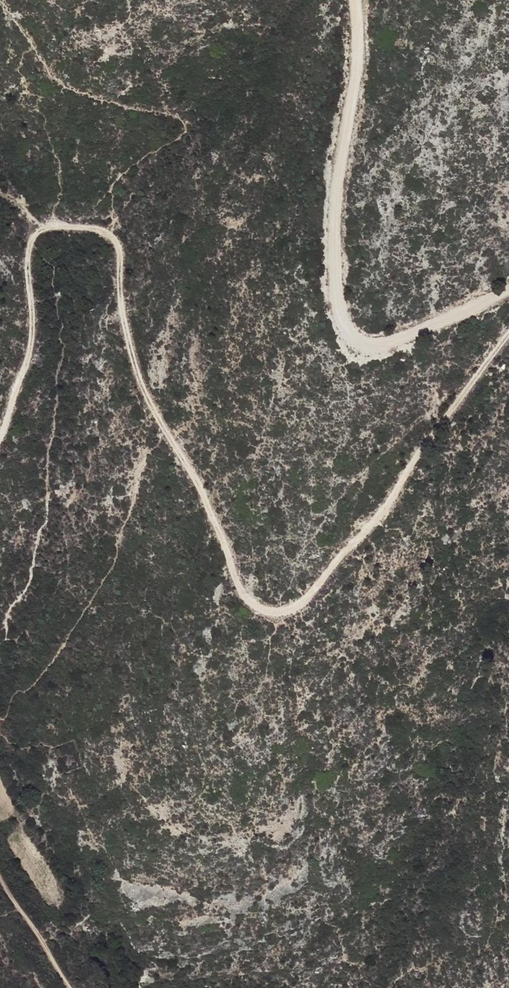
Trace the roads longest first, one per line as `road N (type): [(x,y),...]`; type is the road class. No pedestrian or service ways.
road 1 (track): [(0,438),(33,336),(32,245),(51,225),(108,232),(117,242),(137,376),(201,490),(239,590),(252,609),(298,607),(384,519),(439,423),(508,343)]
road 2 (track): [(354,0),(357,90),(333,249),(339,310),(362,343),(381,346),(508,288)]
road 3 (track): [(66,987),(0,883)]

